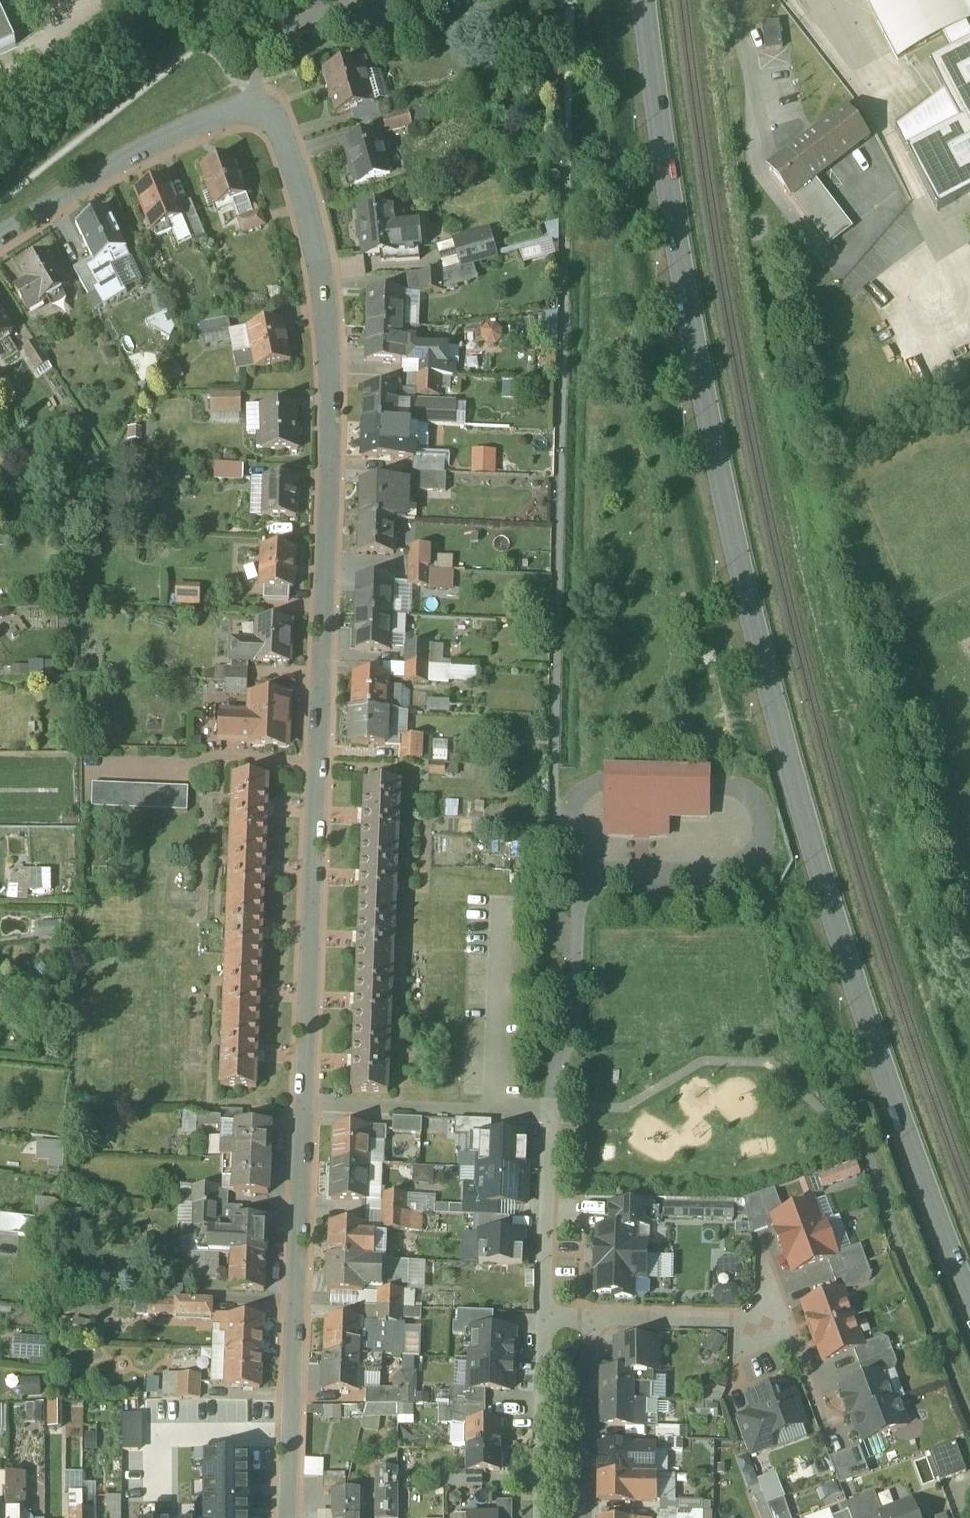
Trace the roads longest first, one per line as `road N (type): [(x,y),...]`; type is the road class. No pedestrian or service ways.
road 1 (residential): [(291,1517),(334,358),(327,291),(287,133),(276,110),(241,104)]
road 2 (secondary): [(645,0),(694,341),(770,688),(902,1128),(969,1306)]
road 3 (residential): [(557,789),(572,861),(574,979),(555,1107),(544,1314)]
road 4 (residential): [(241,104),(153,143),(0,235)]
road 5 (residential): [(542,1517),(544,1314)]
road 6 (residential): [(592,1318),(588,1517)]
road 7 (residential): [(592,1318),(783,1319)]
road 8 (residential): [(241,104),(264,37),(373,0)]

